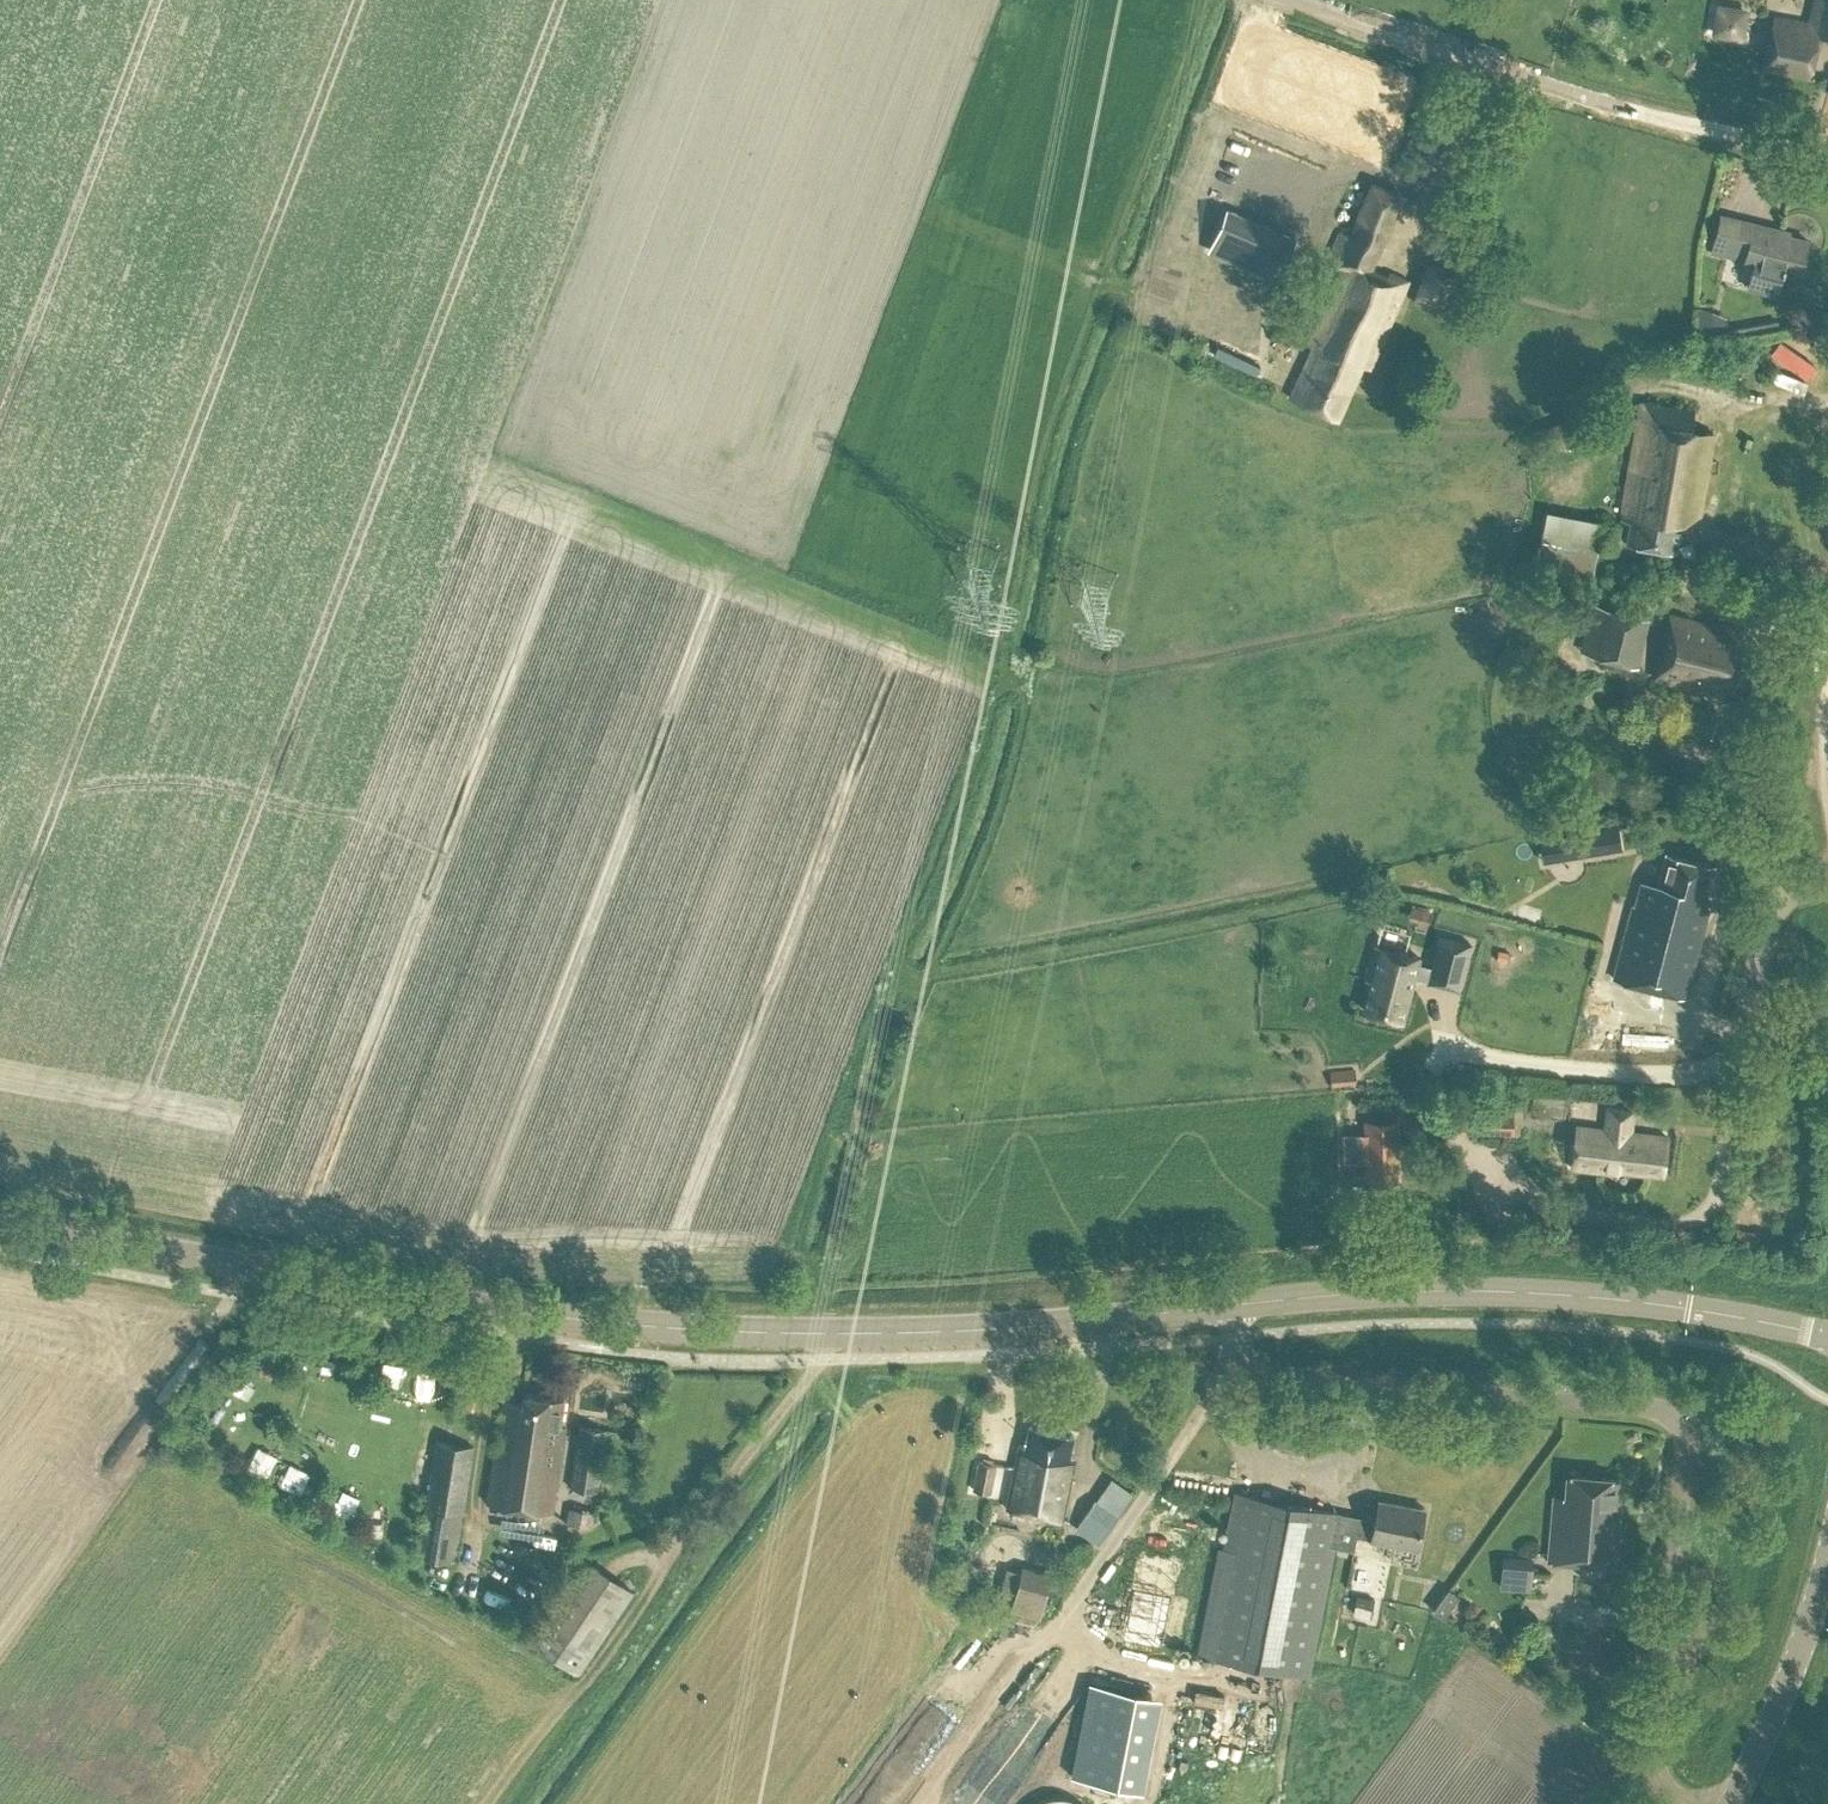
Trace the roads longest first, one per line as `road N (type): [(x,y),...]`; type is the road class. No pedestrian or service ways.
road 1 (tertiary): [(1827,1333),(1687,1306),(1480,1288),(1337,1293),(1001,1328),(673,1326),(404,1290),(0,1209)]
road 2 (unclassified): [(1359,1383),(1635,1403),(1681,1424),(1688,1447),(1657,1753),(1671,1788),(1699,1803)]
road 3 (unclassified): [(1827,153),(1661,115),(1300,0)]
road 4 (tertiary): [(1730,1803),(1808,1627),(1827,1554)]
road 5 (unclassified): [(1740,1049),(1777,911),(1827,871)]

